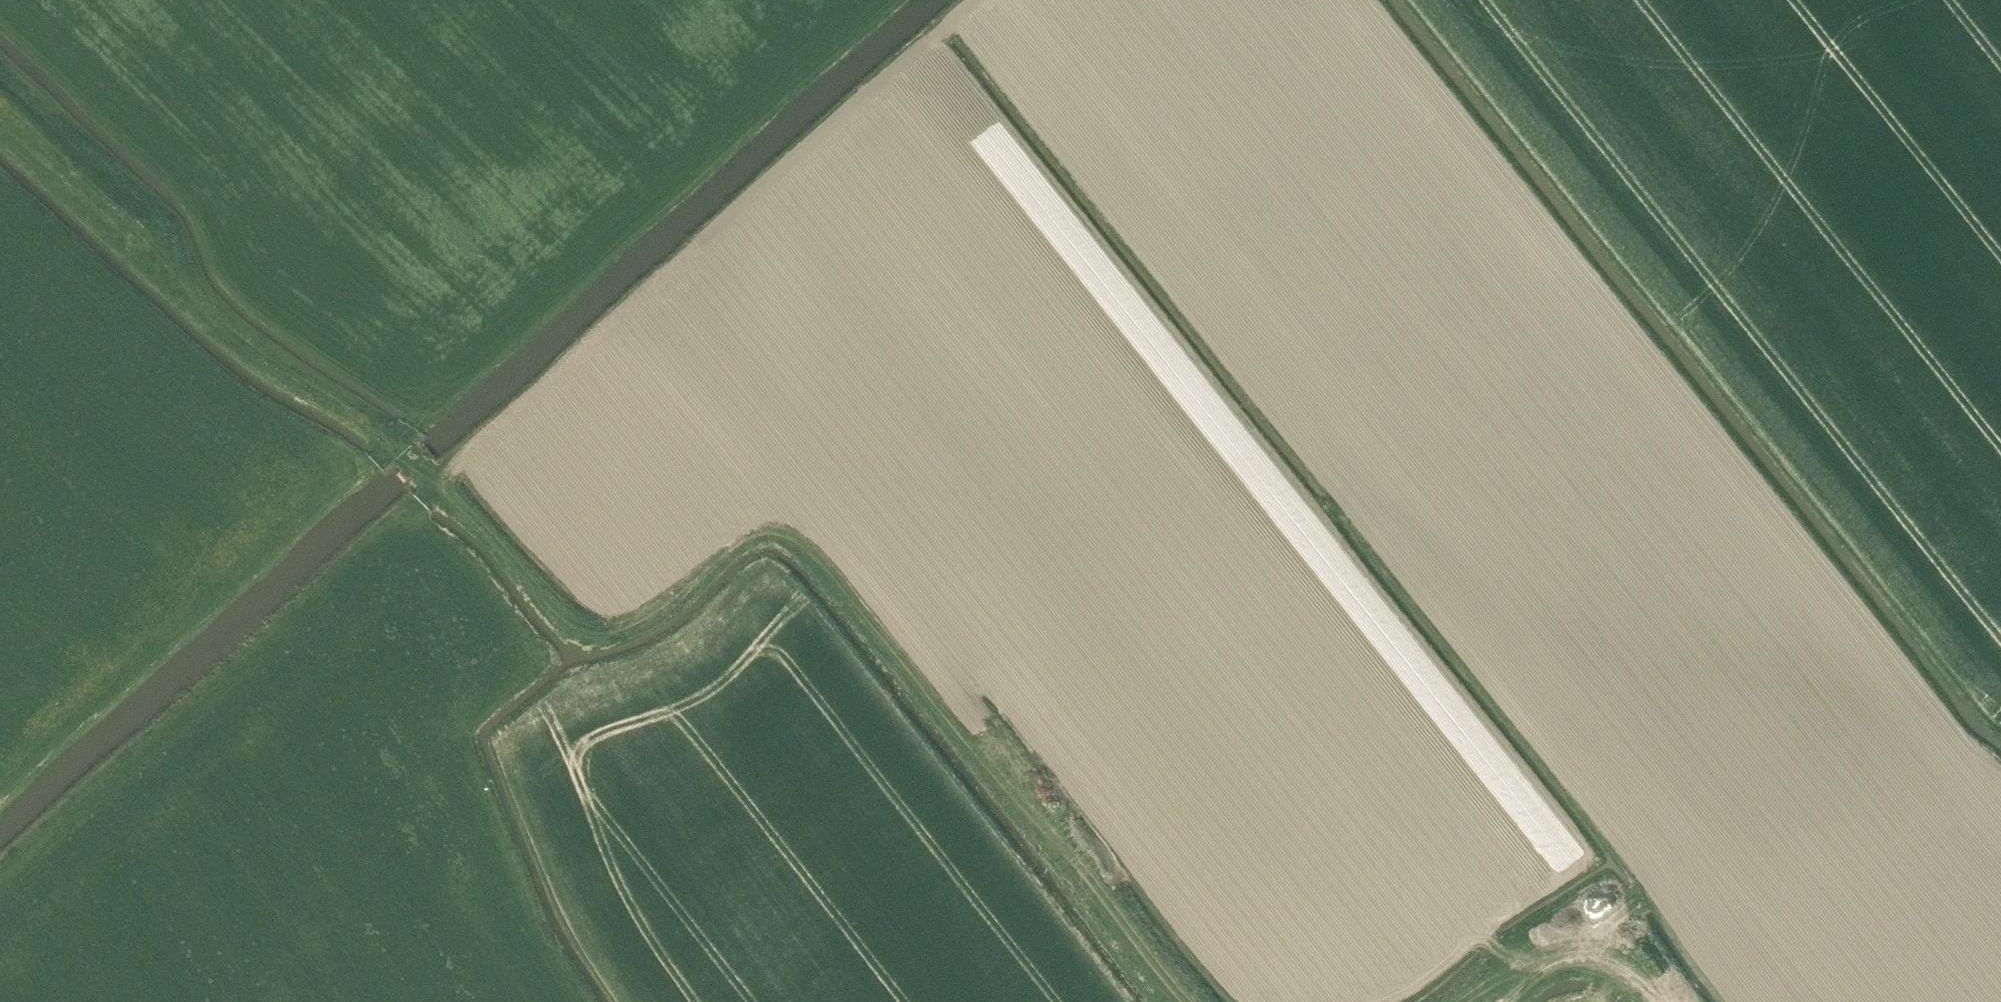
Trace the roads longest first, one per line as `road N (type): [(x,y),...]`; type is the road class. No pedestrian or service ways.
road 1 (track): [(0,109),(151,251),(181,291),(237,340),(403,451),(575,620),(598,629),(642,619),(750,532),(803,540),(1186,1001)]
road 2 (track): [(1549,952),(1605,952),(1668,1001)]

